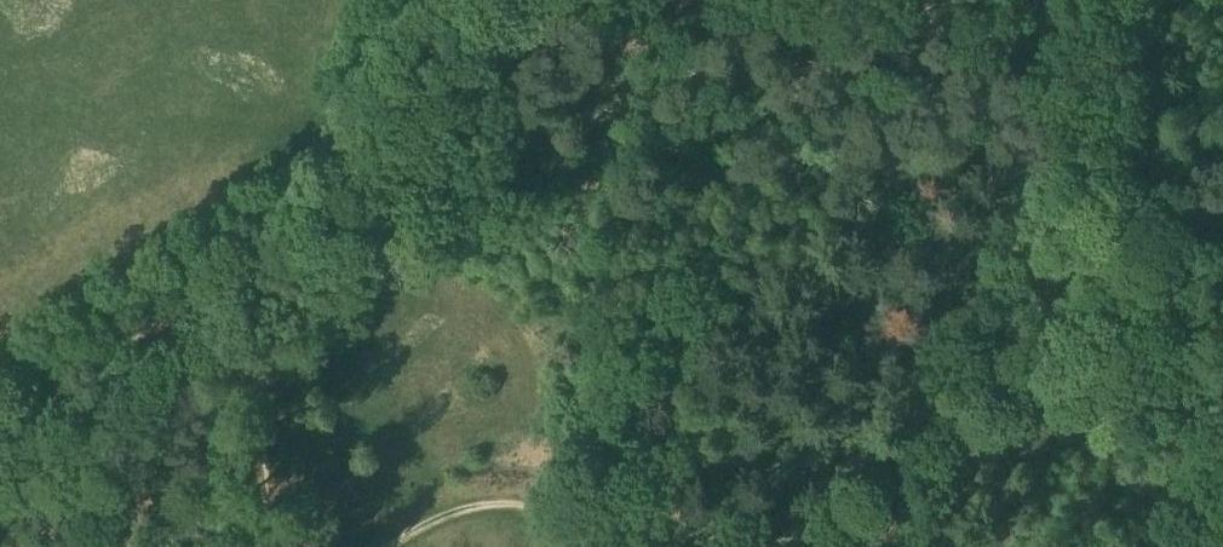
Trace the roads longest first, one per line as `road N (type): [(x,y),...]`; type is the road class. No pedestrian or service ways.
road 1 (track): [(0,475),(146,403),(272,312),(252,465),(254,497),(279,546)]
road 2 (track): [(290,546),(516,504),(648,546)]
road 3 (track): [(272,312),(363,135),(452,0)]

